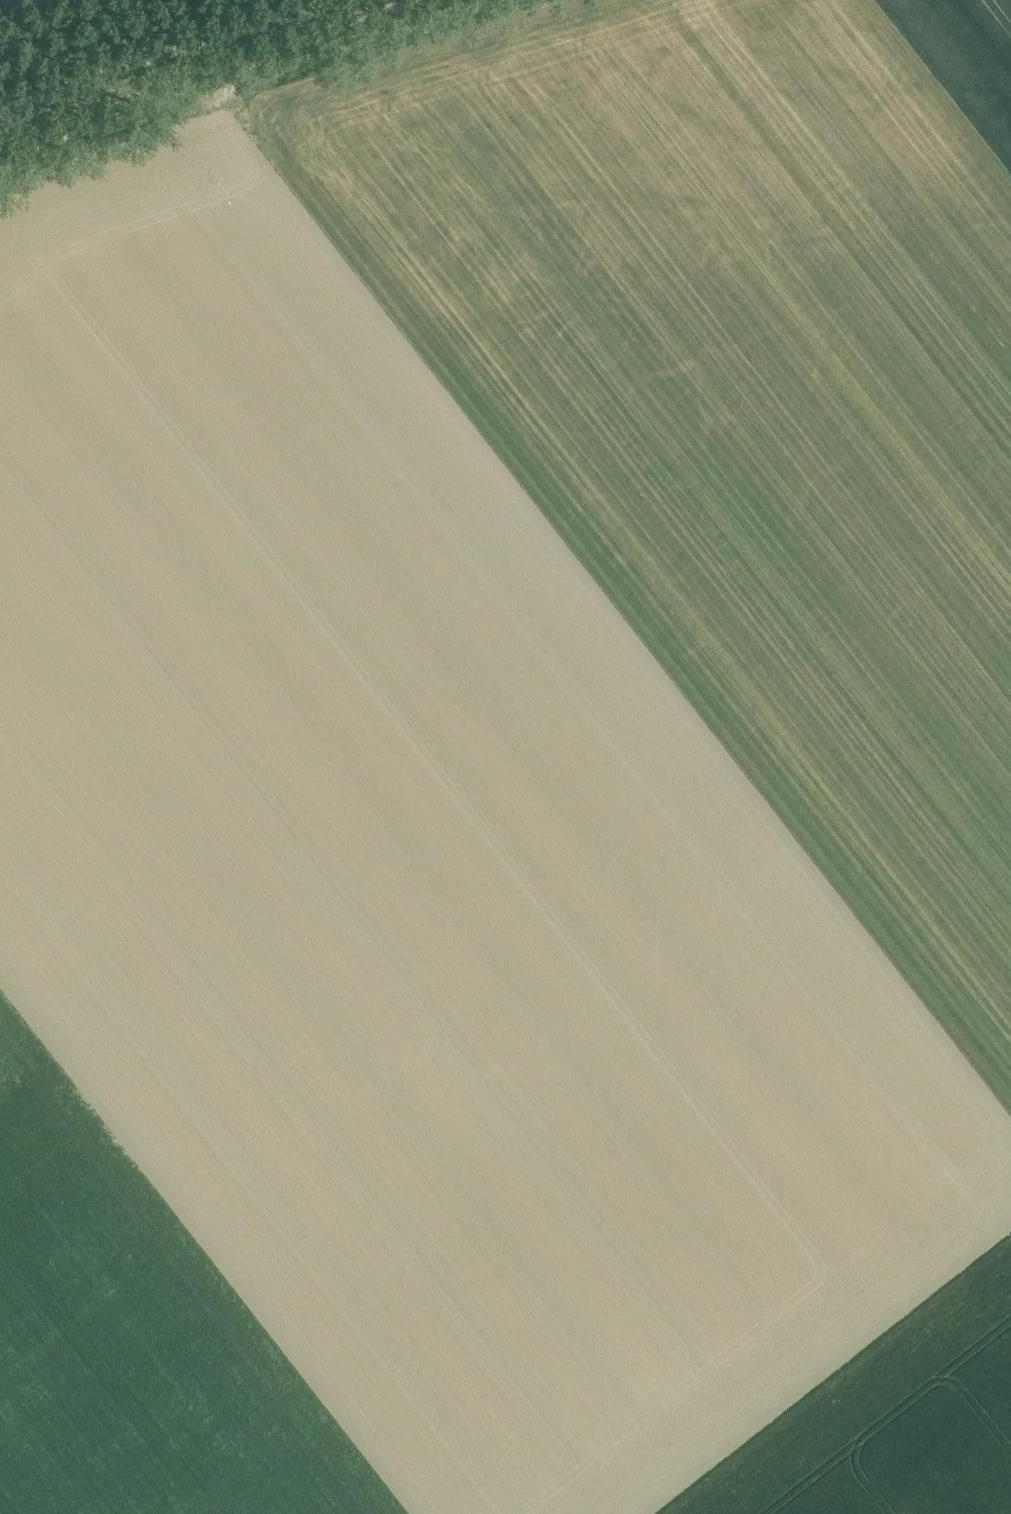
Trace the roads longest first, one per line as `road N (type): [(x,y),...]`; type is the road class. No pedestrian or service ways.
road 1 (unclassified): [(353,0),(81,87),(0,124)]

